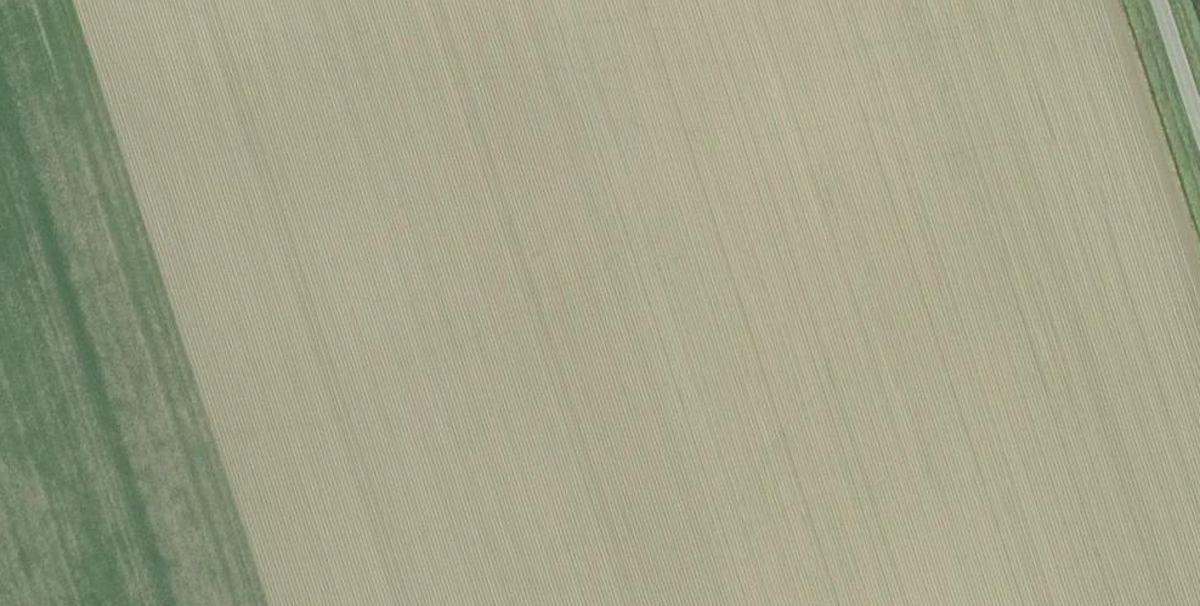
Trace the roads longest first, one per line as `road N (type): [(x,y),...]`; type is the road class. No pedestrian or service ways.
road 1 (unclassified): [(1199,129),(1158,0)]

